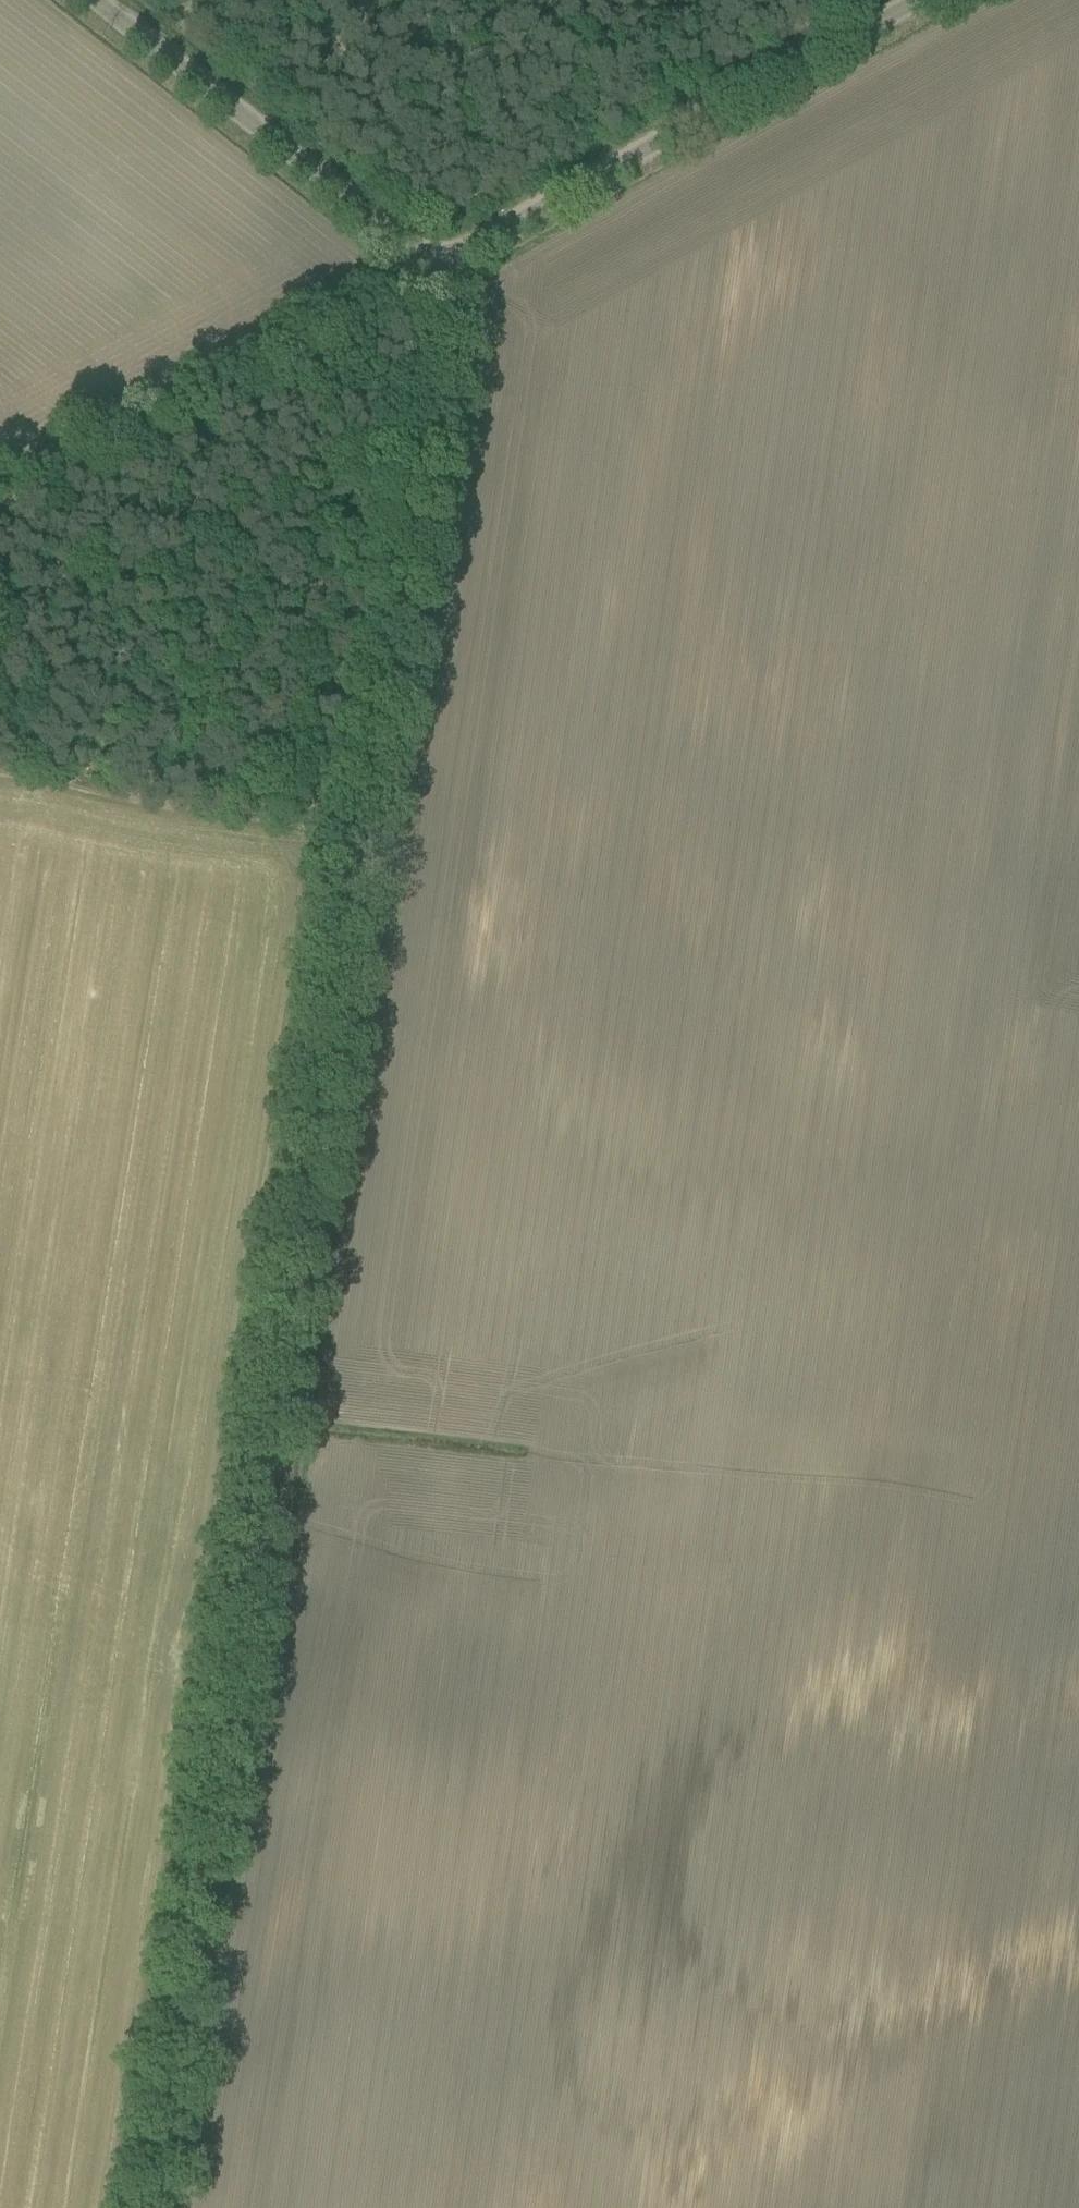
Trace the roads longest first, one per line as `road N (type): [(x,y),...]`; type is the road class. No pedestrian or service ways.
road 1 (track): [(155,2207),(445,295),(439,262)]
road 2 (unclassified): [(920,0),(439,262),(94,0)]
road 3 (track): [(0,506),(439,262)]

